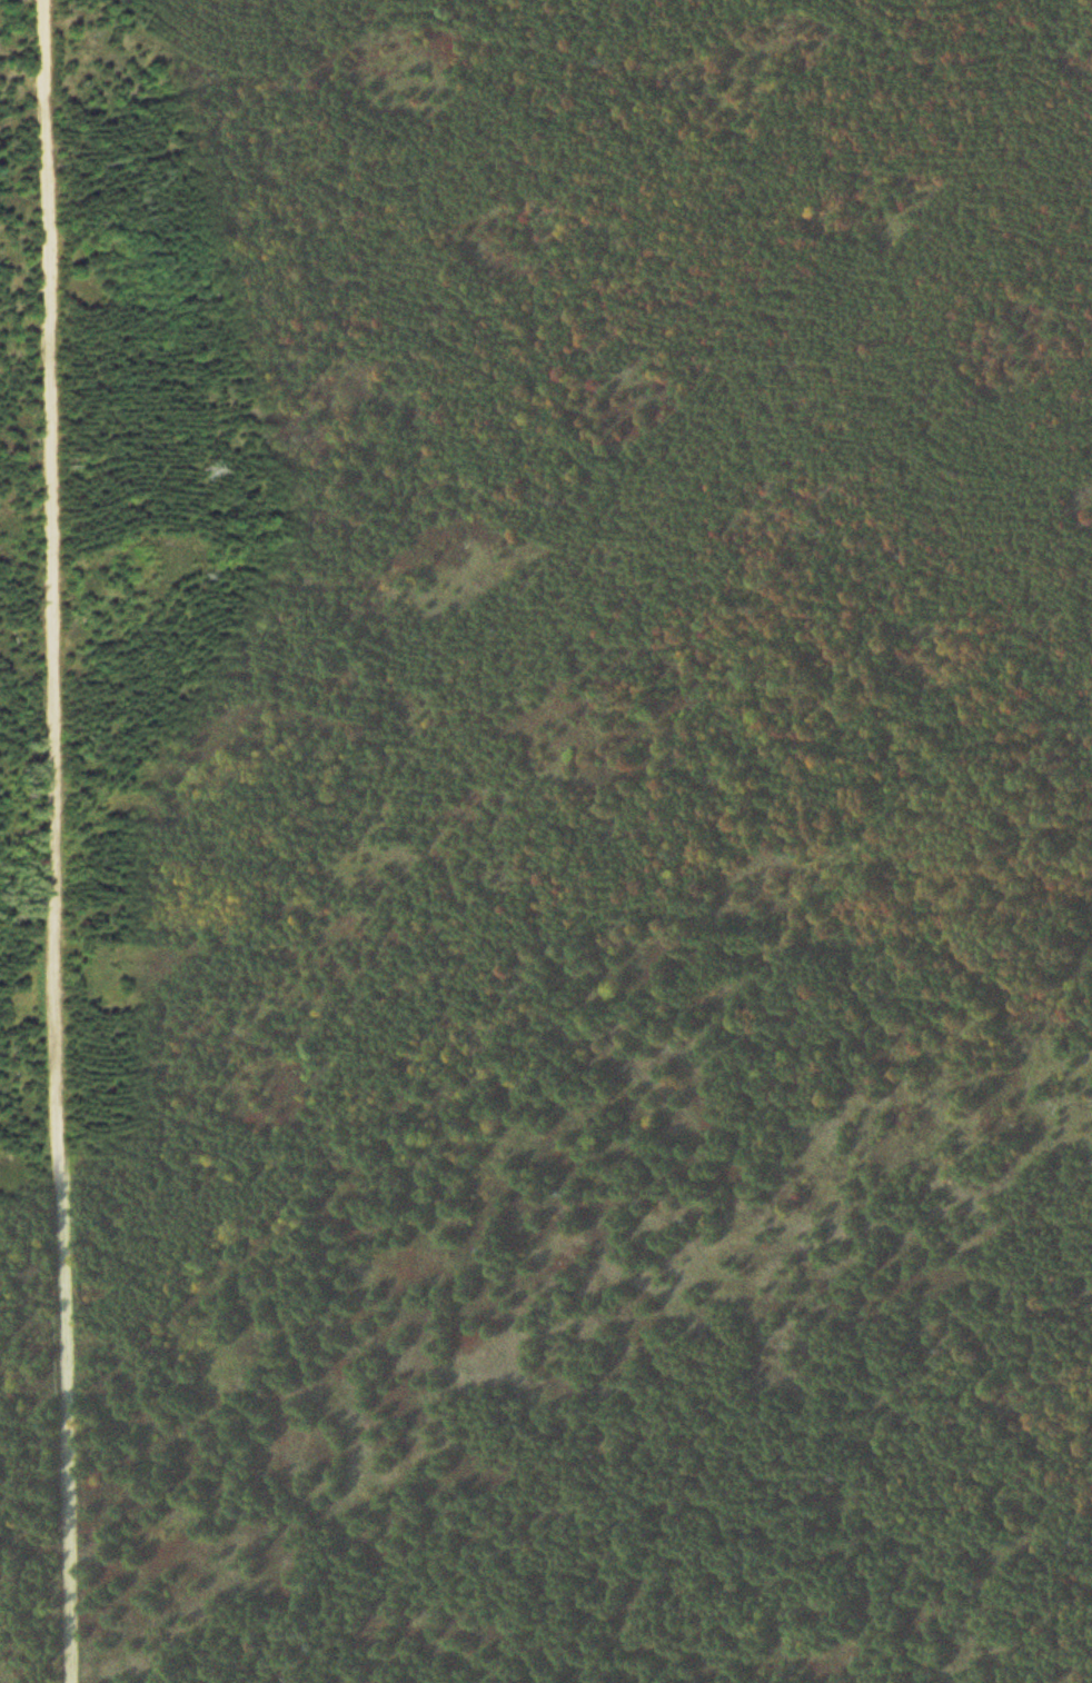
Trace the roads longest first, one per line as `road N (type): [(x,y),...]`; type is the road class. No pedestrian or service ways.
road 1 (residential): [(73,1682),(51,0)]

